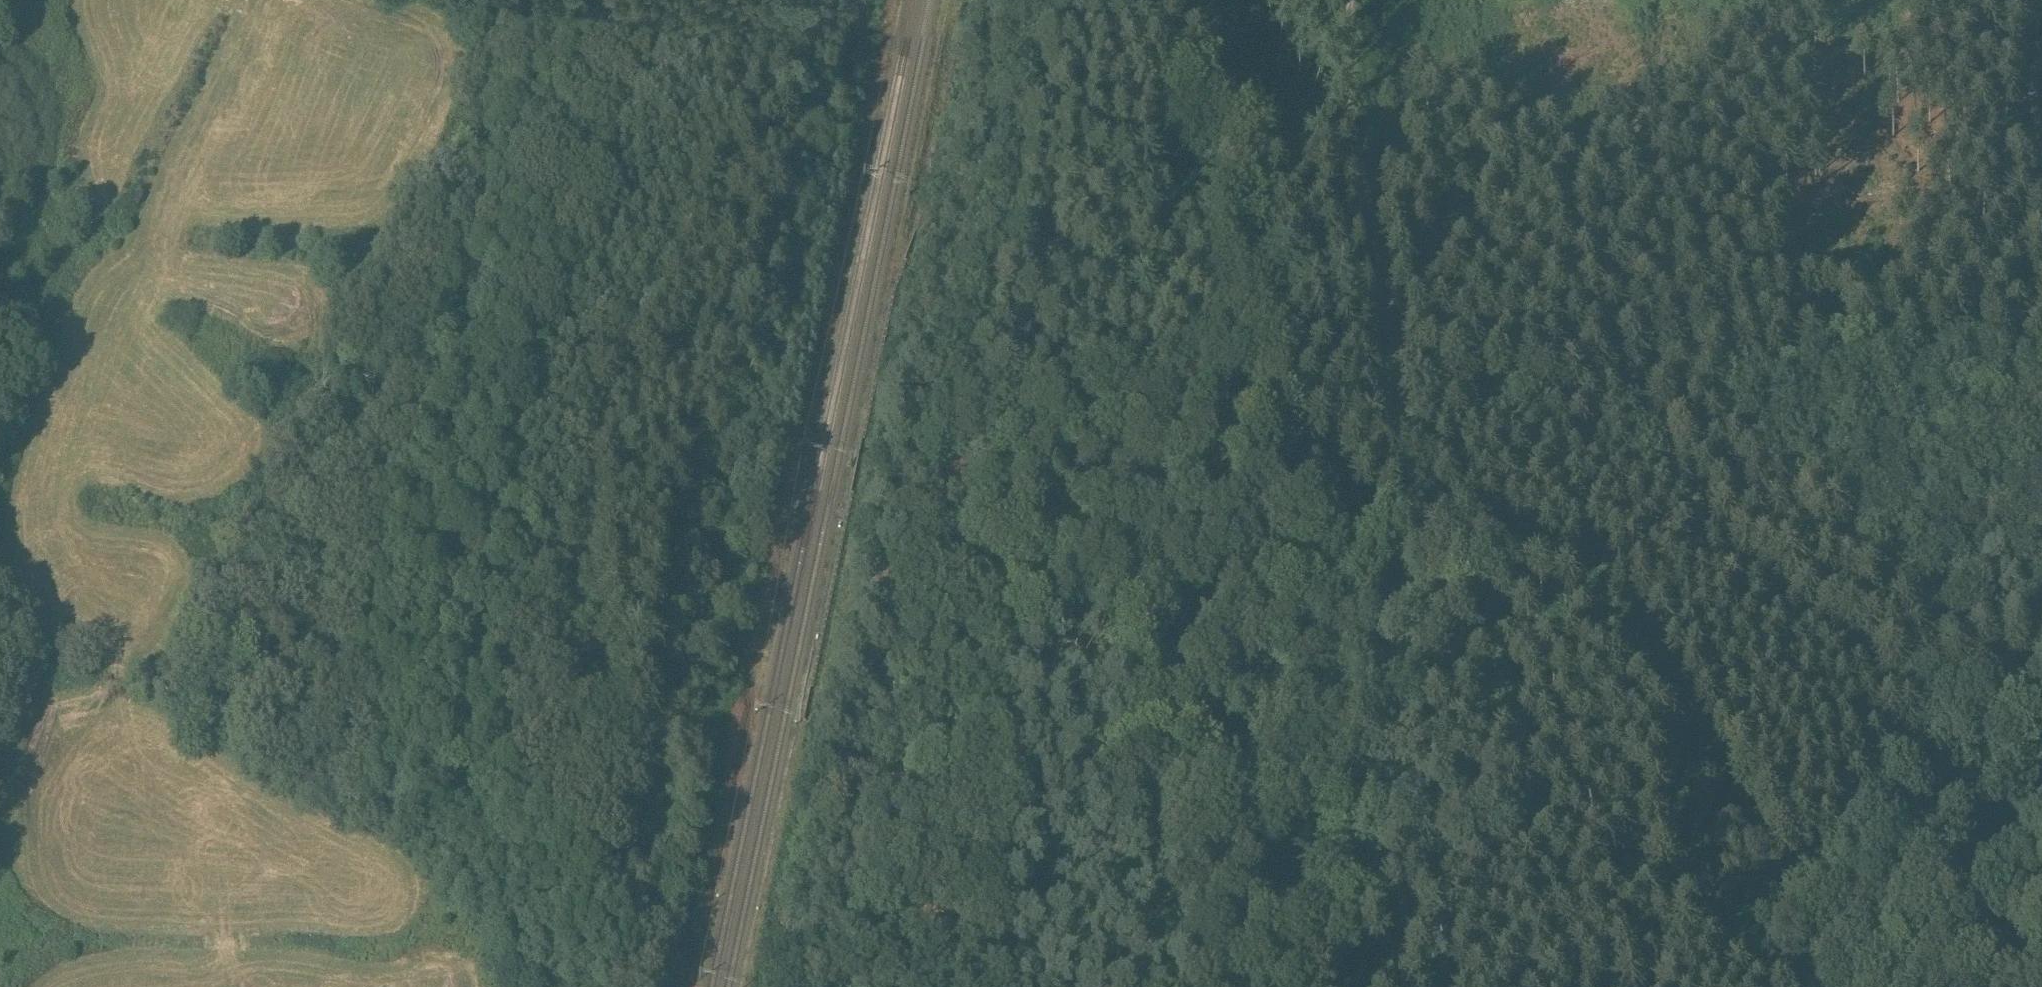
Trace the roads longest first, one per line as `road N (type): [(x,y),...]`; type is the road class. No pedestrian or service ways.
road 1 (track): [(1417,514),(1351,129),(1348,0)]
road 2 (track): [(1417,514),(1395,658),(1401,787),(1390,887),(1355,986)]

